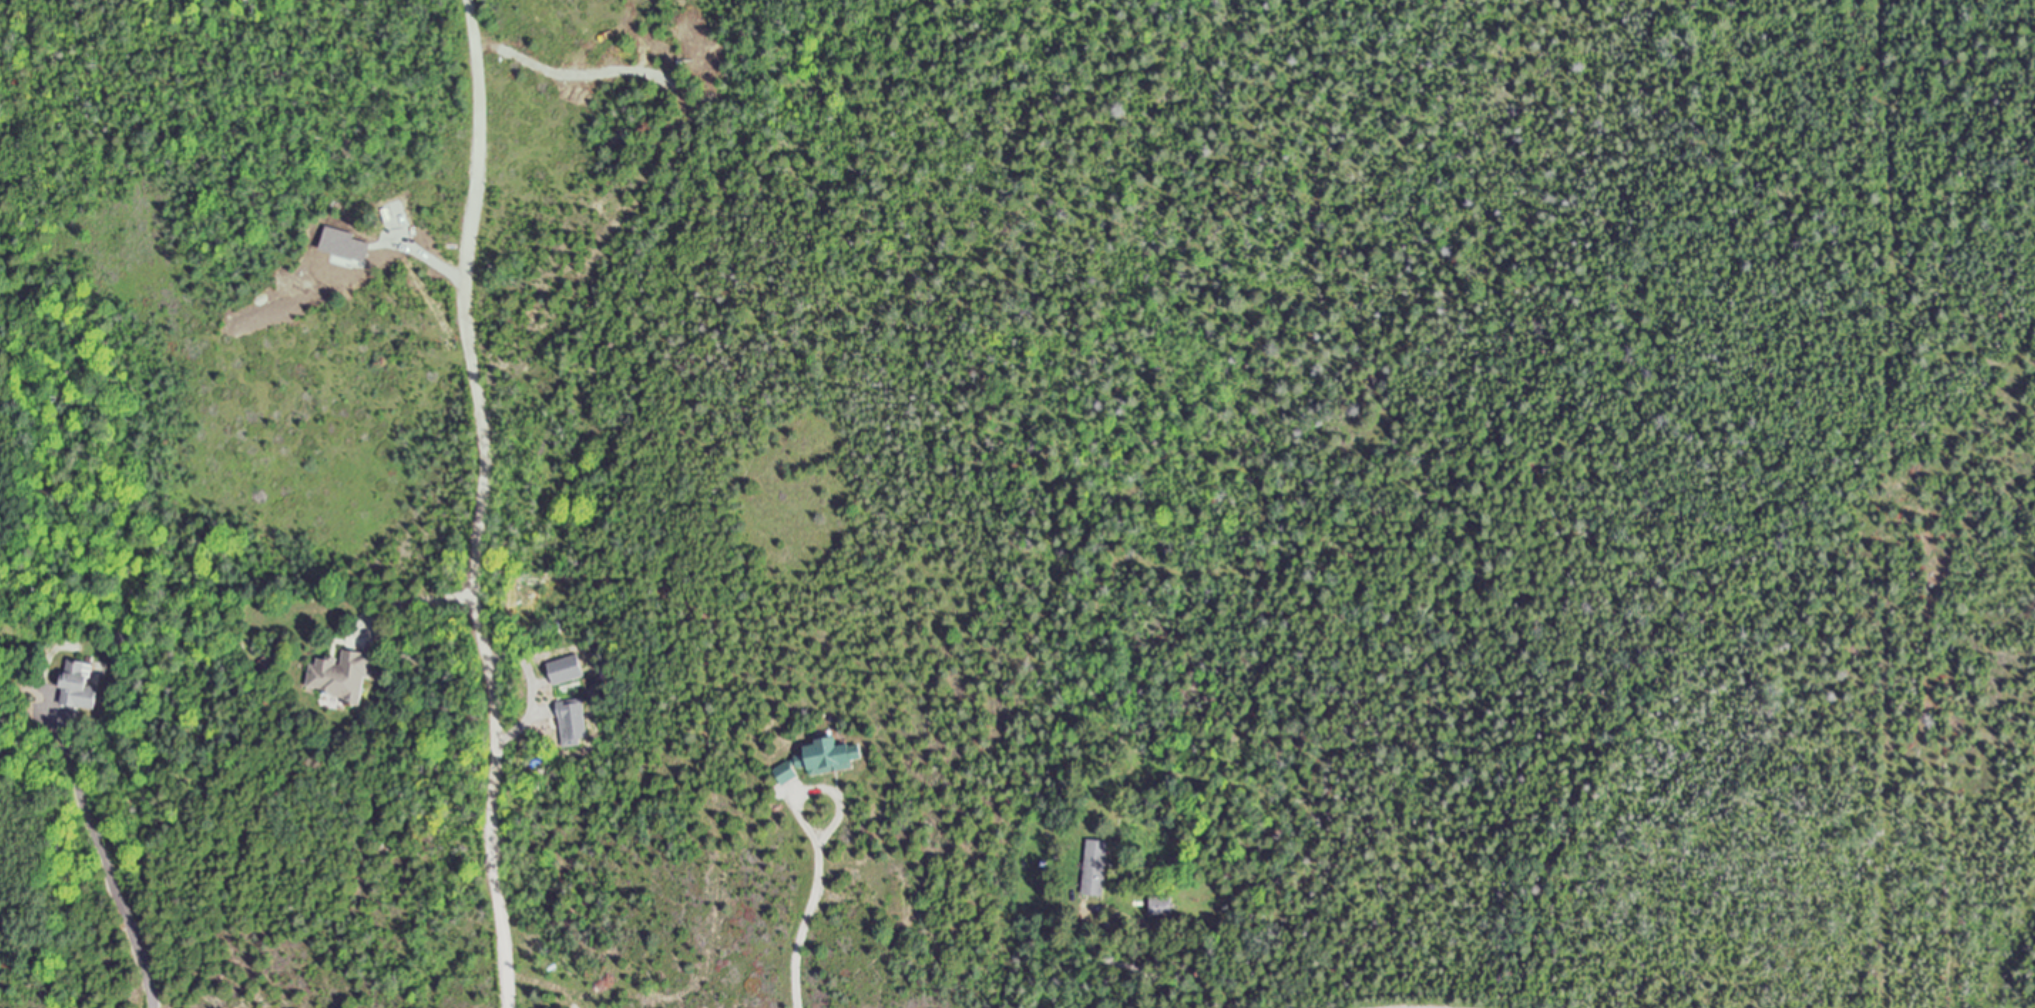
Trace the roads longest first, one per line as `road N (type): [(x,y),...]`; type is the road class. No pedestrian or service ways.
road 1 (residential): [(509,1007),(492,839),(499,716),(475,602),(487,460),(465,299),(478,64),(465,0)]

